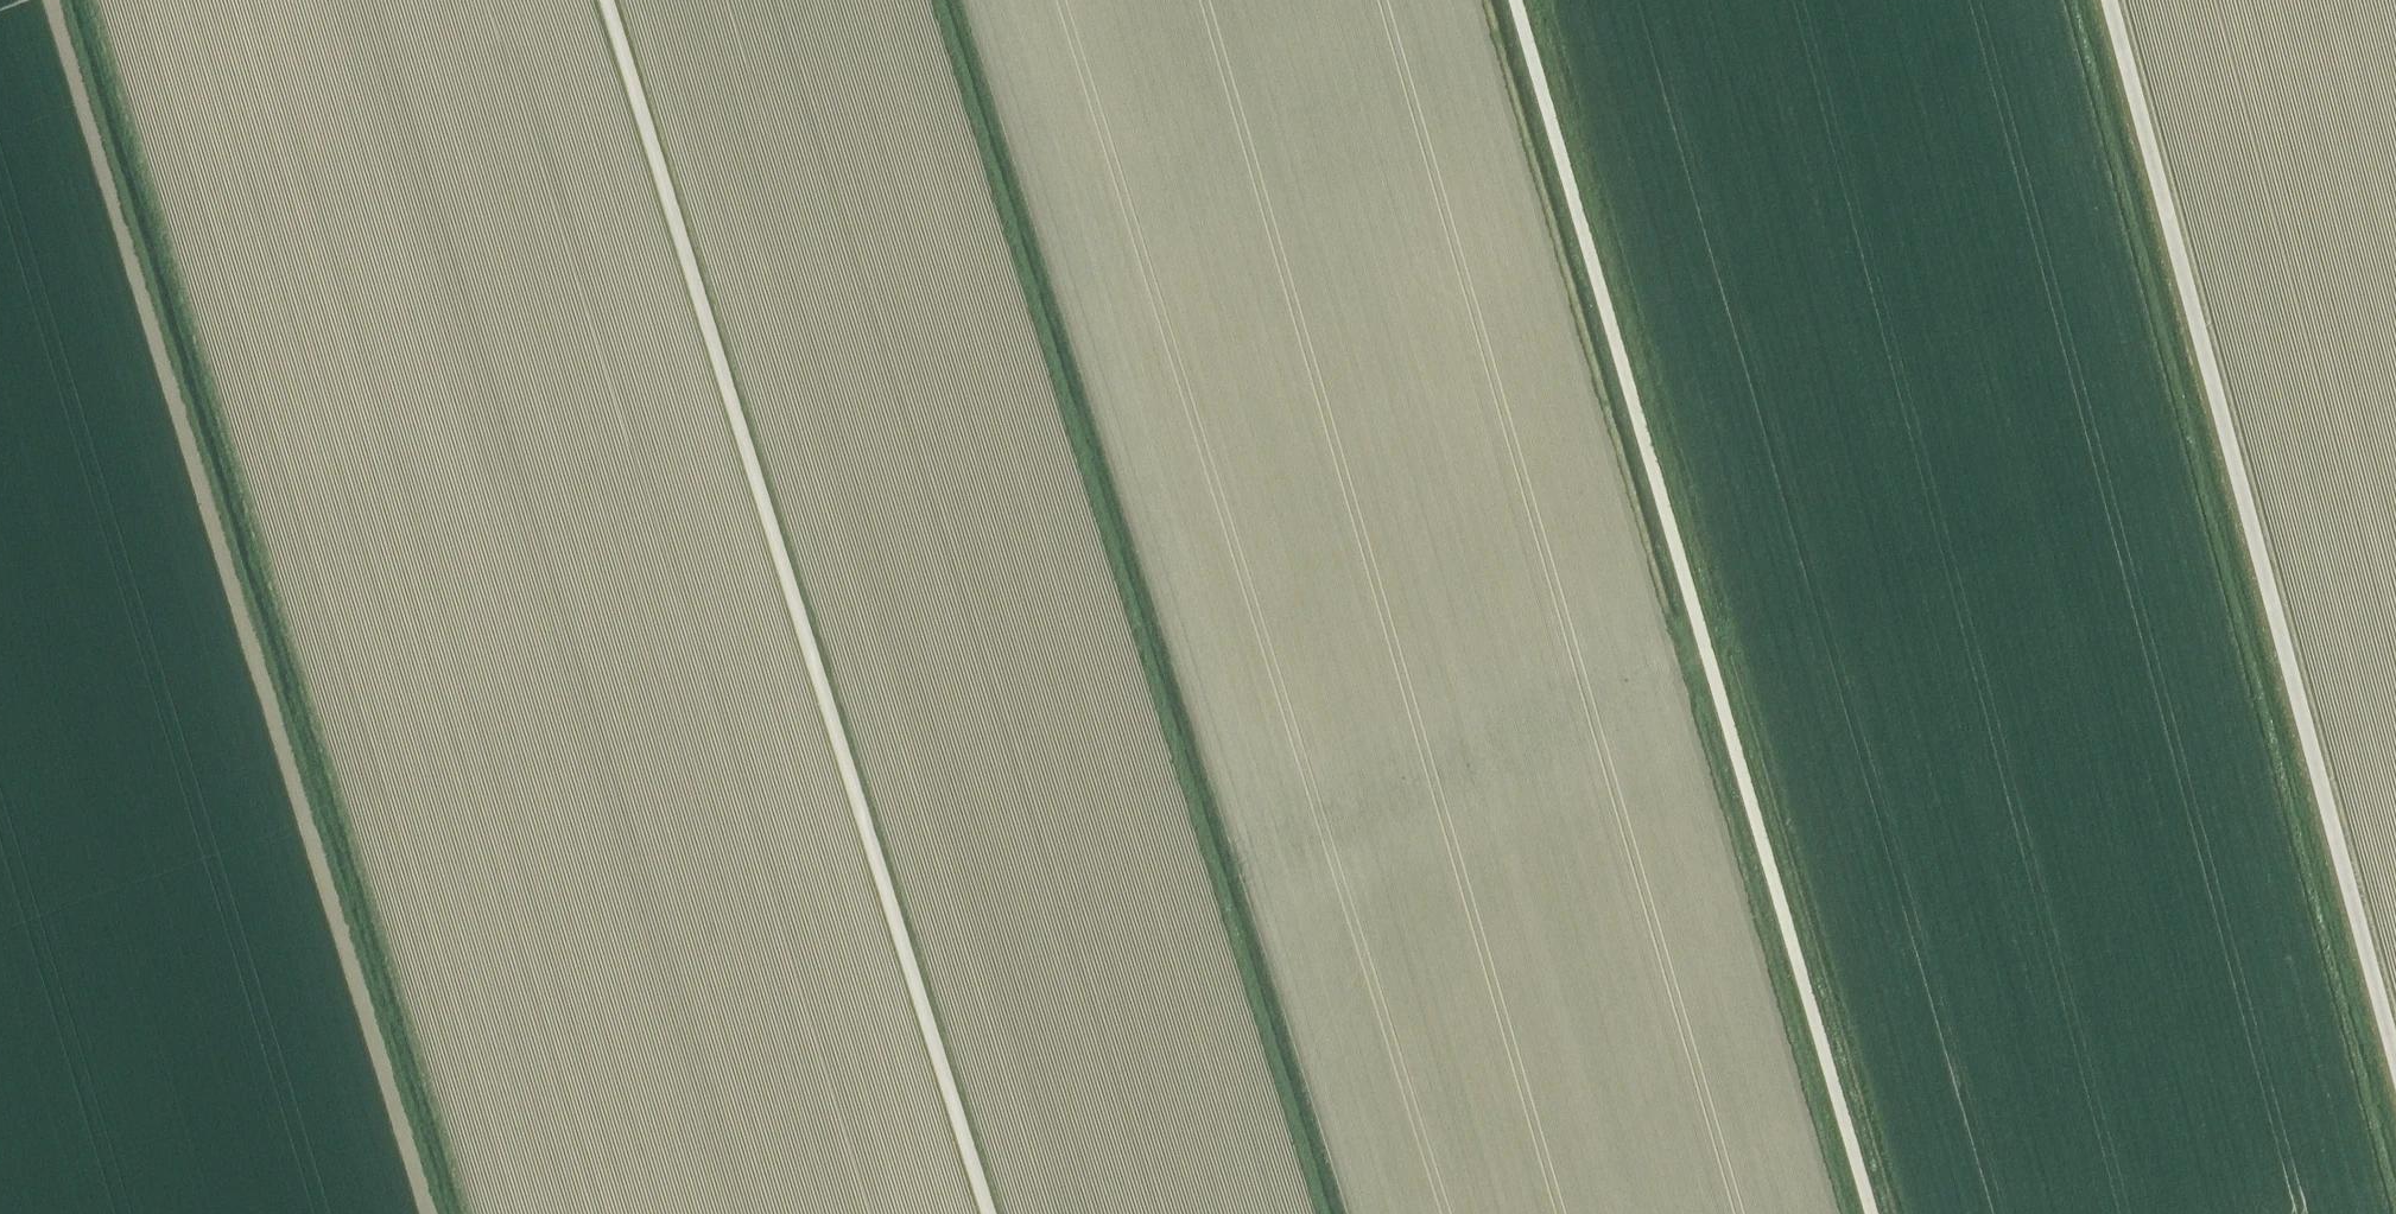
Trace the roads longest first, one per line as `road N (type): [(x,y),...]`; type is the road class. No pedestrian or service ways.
road 1 (track): [(1516,0),(1870,1213)]
road 2 (track): [(2103,0),(2395,1072)]

